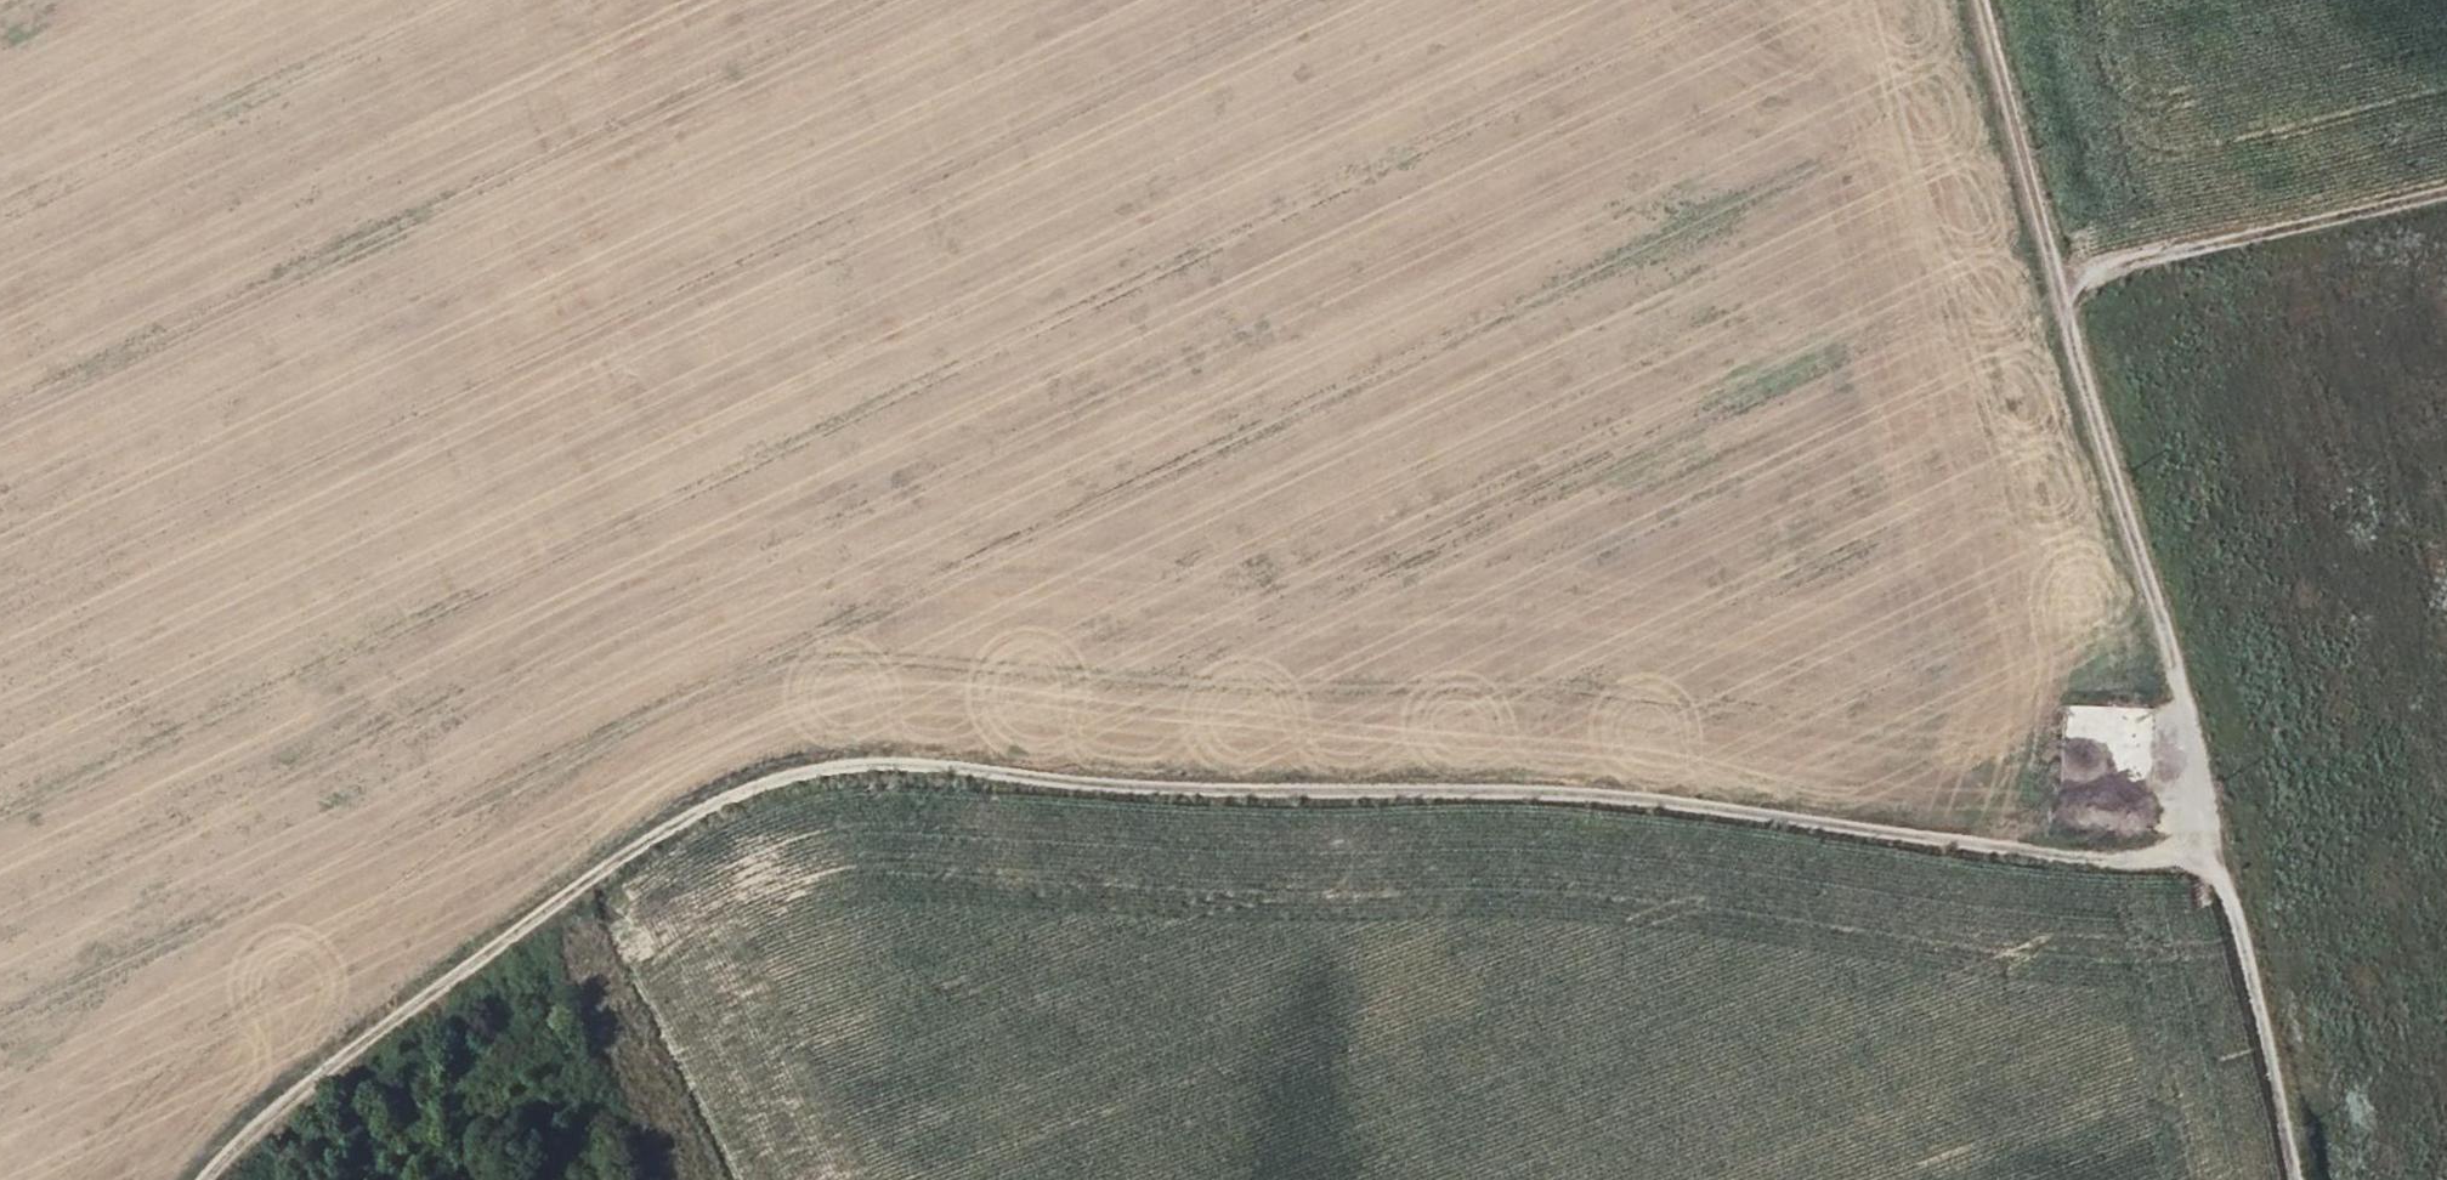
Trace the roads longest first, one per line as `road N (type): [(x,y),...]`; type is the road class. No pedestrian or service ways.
road 1 (track): [(2231,884),(1643,802),(871,764),(725,799),(598,877),(571,917),(395,1016),(276,1108),(205,1179)]
road 2 (track): [(1978,0),(2231,884),(2301,1179)]

